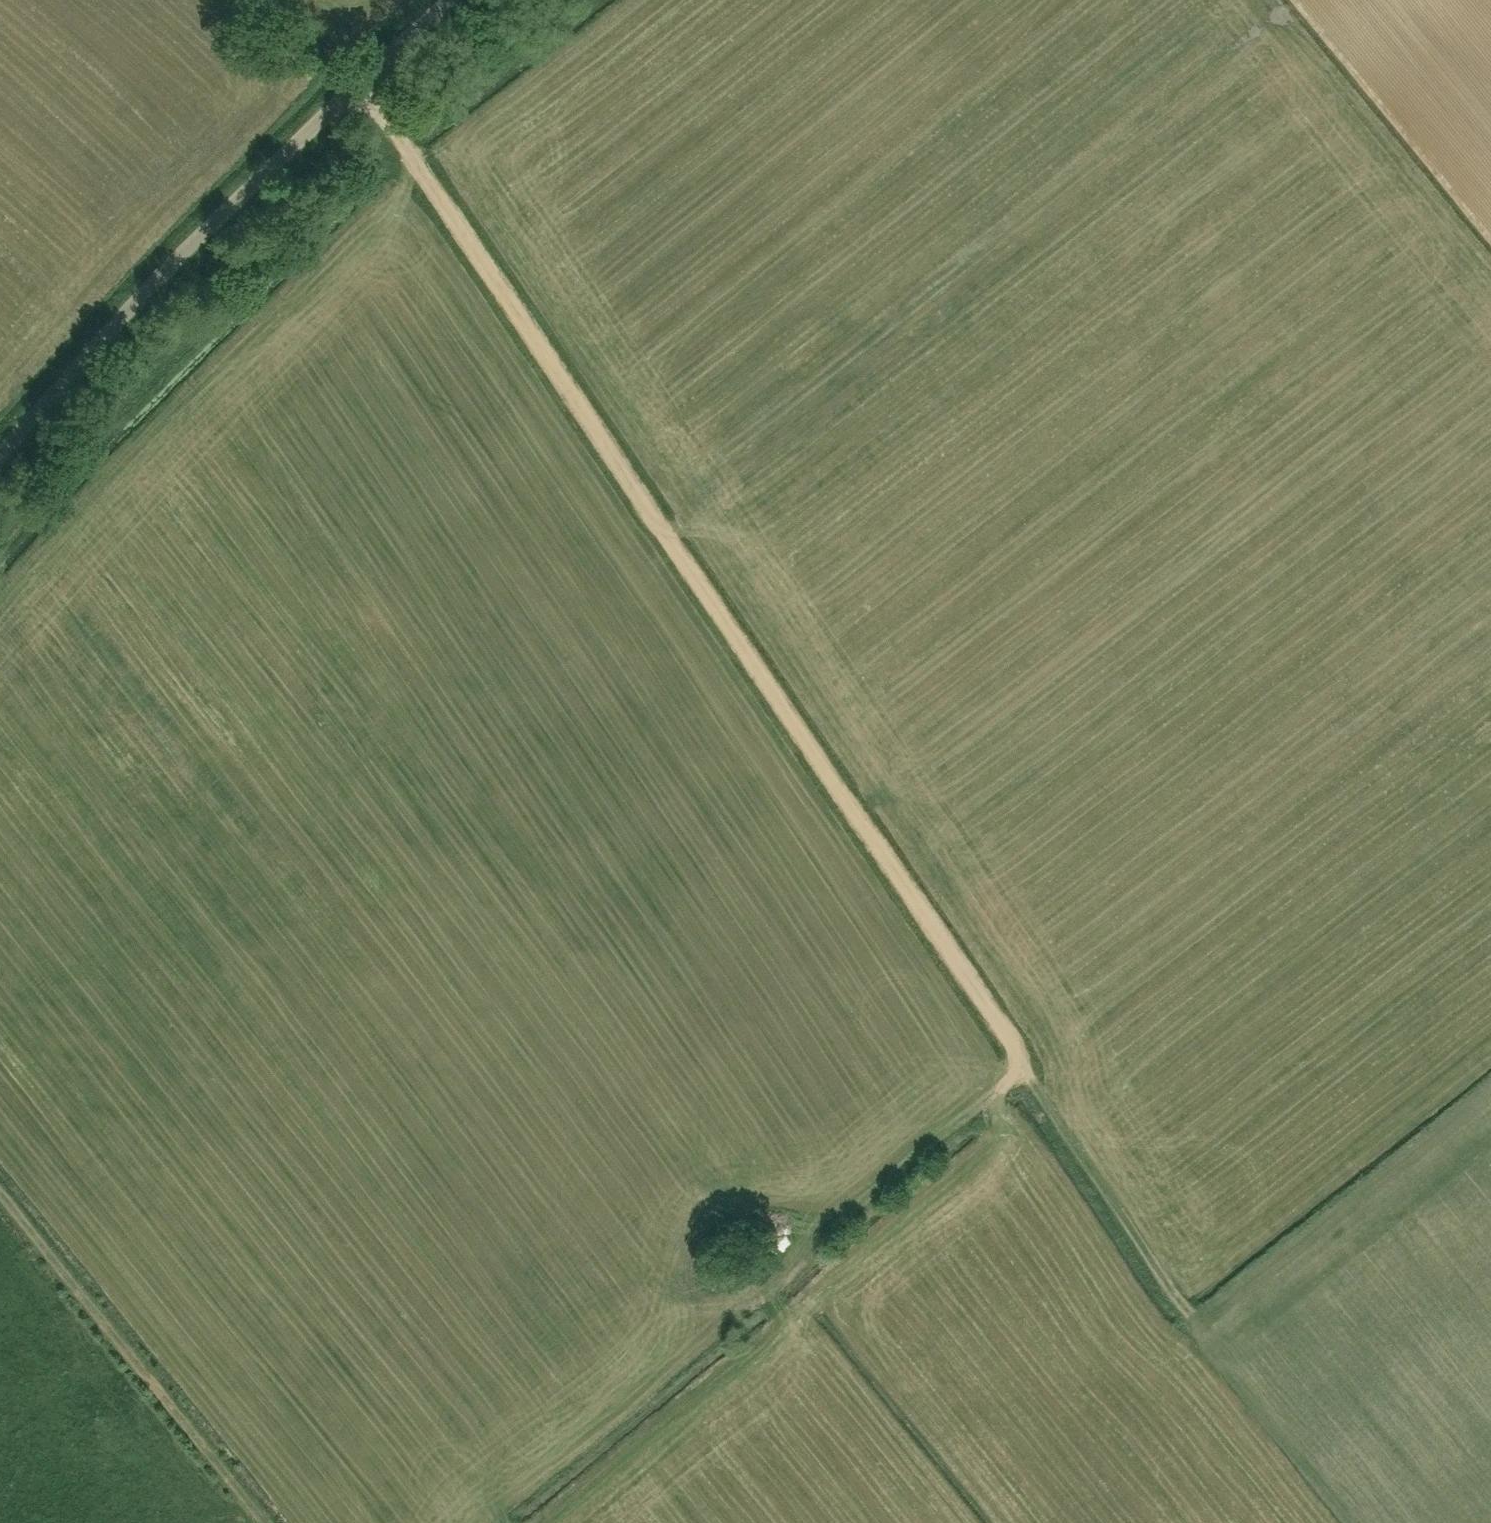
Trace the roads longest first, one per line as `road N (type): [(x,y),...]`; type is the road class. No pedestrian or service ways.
road 1 (track): [(270,0),(349,71),(1030,1064)]
road 2 (unclassified): [(0,454),(158,276),(453,0)]
road 3 (track): [(1334,1496),(1066,1140),(1030,1064)]
road 4 (track): [(267,1522),(0,1192)]
road 5 (track): [(1030,1064),(757,1296)]

